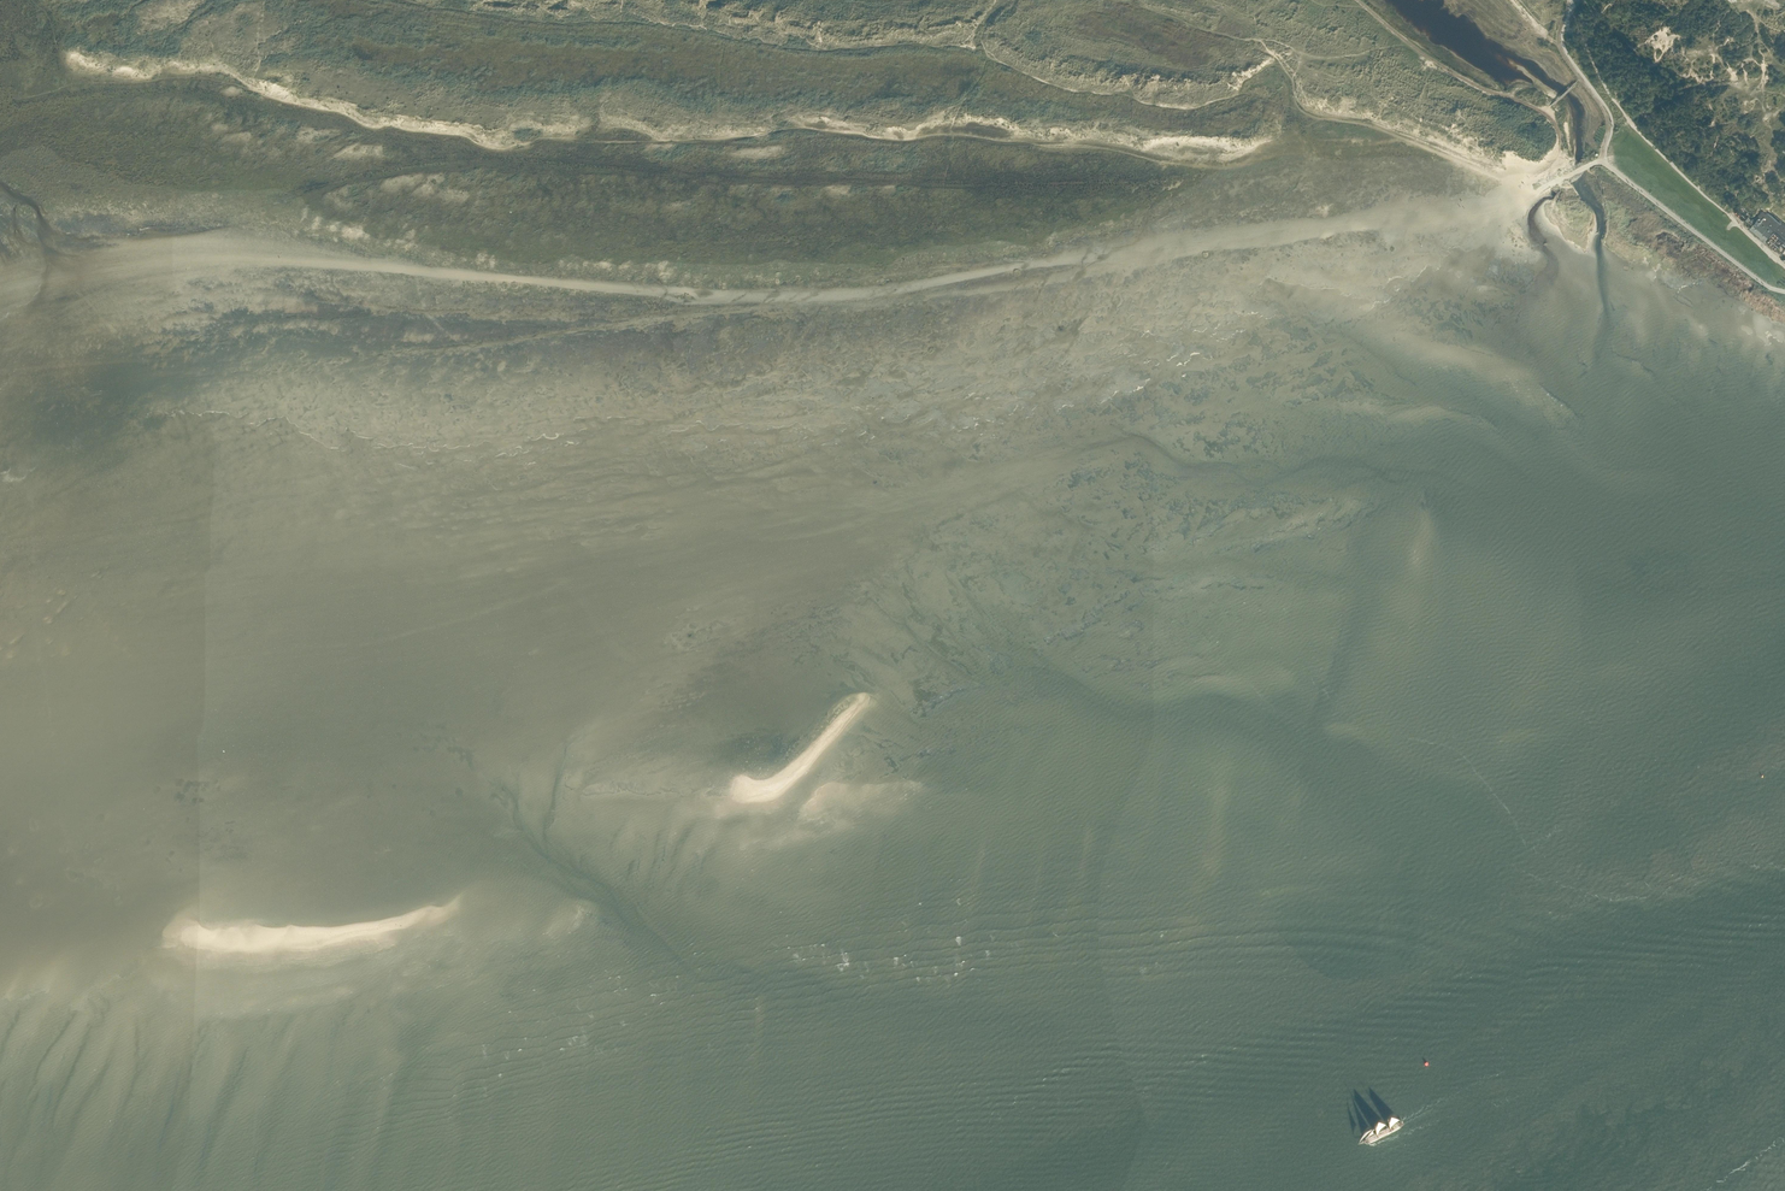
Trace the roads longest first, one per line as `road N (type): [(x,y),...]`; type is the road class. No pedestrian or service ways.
road 1 (track): [(1605,163),(1538,193),(1446,213),(1252,229),(967,277),(710,300),(246,251),(83,263),(0,292)]
road 2 (track): [(1530,195),(1530,182),(1556,158),(1557,125),(1468,83),(1357,0)]

